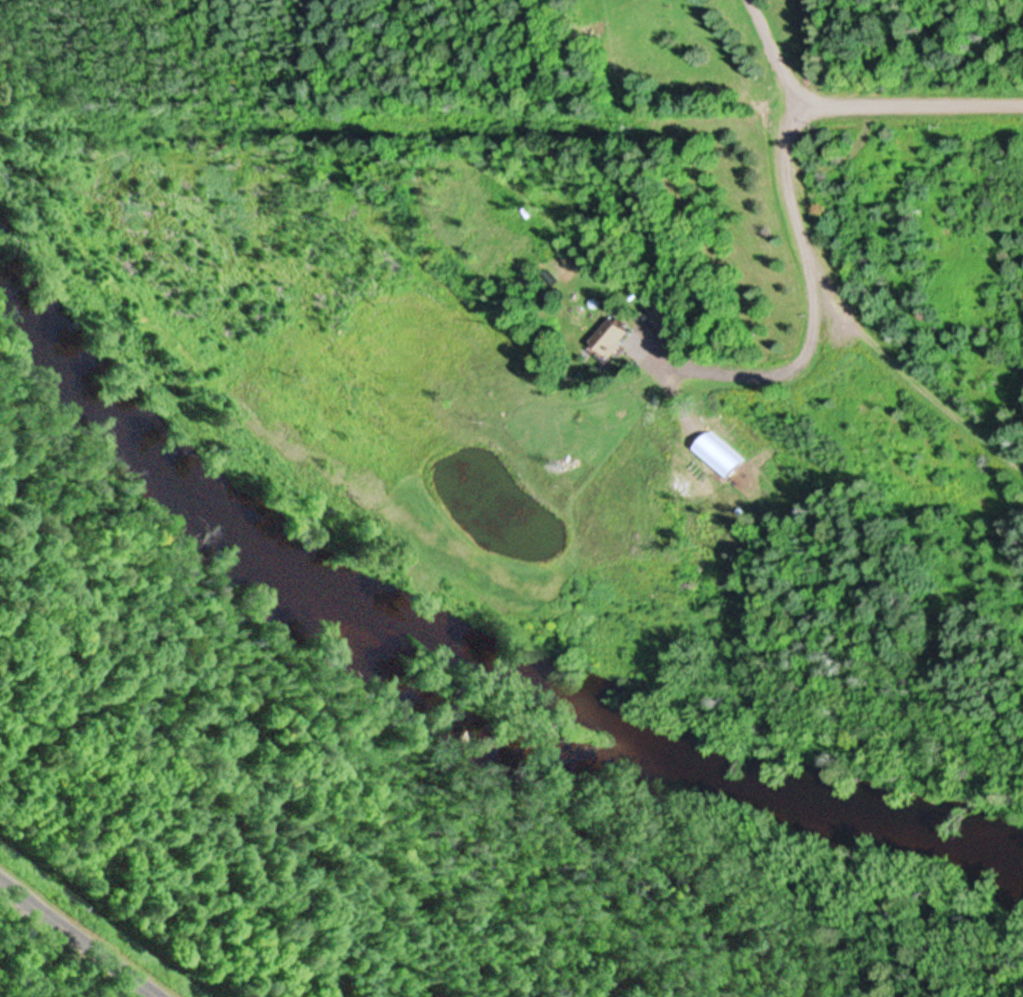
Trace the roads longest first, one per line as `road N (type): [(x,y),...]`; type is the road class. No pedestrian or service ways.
road 1 (residential): [(501,107),(1022,107)]
road 2 (secondary): [(161,996),(0,879)]

